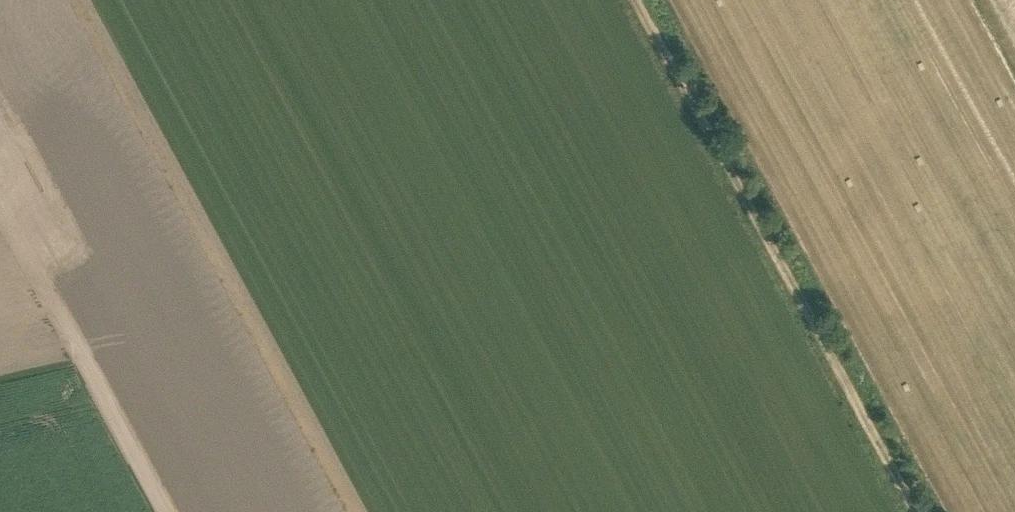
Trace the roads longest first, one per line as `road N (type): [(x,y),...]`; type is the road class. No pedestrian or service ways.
road 1 (track): [(634,0),(914,511)]

